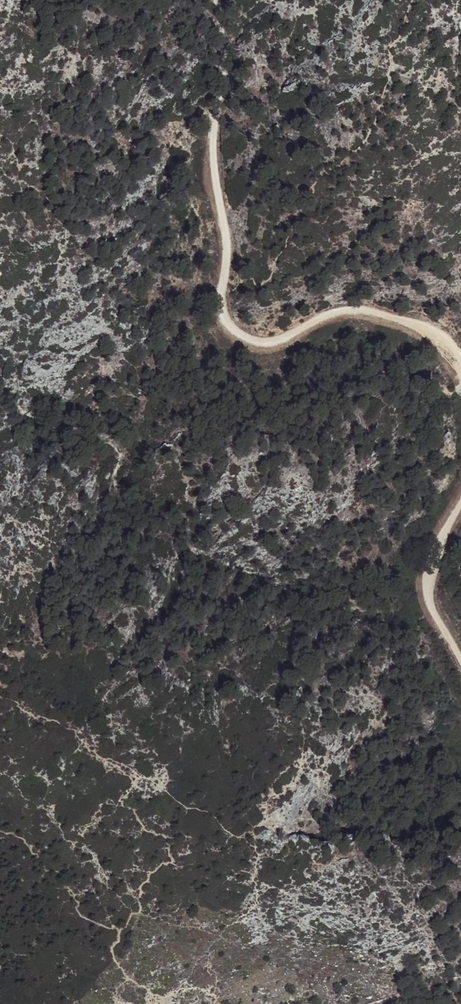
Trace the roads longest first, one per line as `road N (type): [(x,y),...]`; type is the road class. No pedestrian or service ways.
road 1 (track): [(219,0),(211,119),(227,322),(247,341),(283,339),(337,313),(365,311),(426,333),(460,371)]
road 2 (track): [(460,501),(432,559),(428,598),(460,661)]

